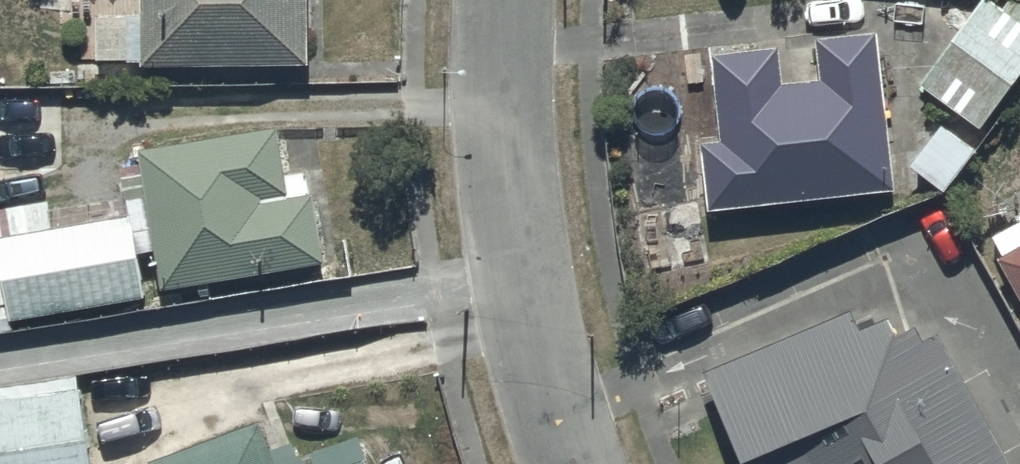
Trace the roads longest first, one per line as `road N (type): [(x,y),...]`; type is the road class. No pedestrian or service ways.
road 1 (residential): [(573,463),(524,272),(498,84),(506,0)]

